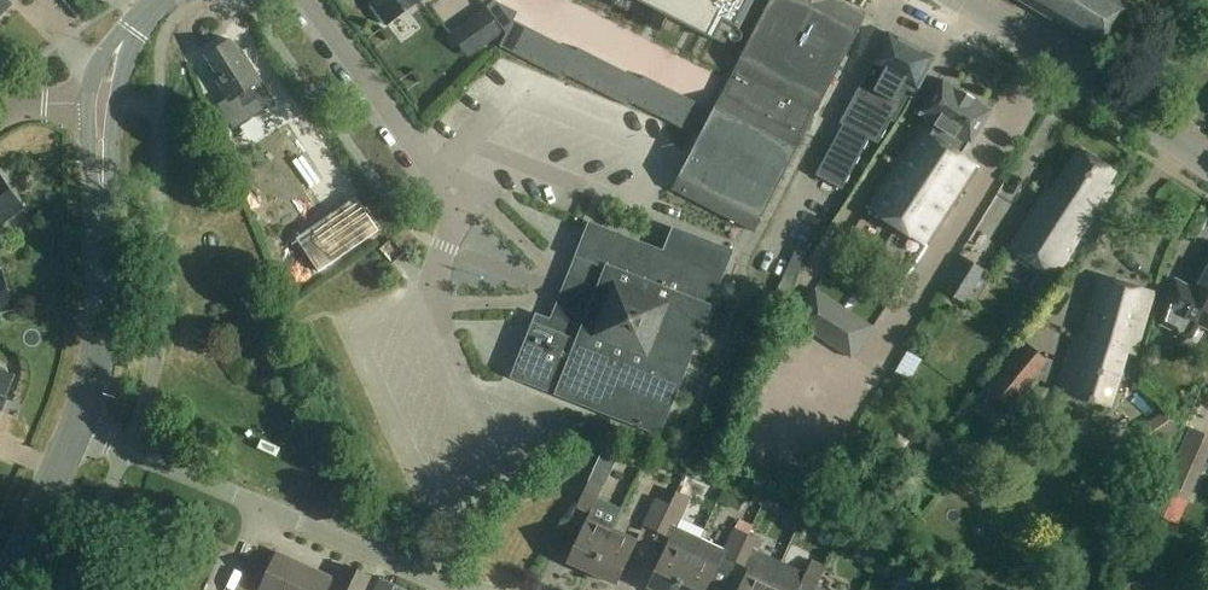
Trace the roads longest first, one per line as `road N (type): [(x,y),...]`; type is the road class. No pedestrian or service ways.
road 1 (tertiary): [(71,436),(99,356),(102,106)]
road 2 (secondary): [(1207,161),(962,0)]
road 3 (residential): [(469,589),(263,510)]
road 4 (residential): [(263,510),(71,436)]
road 5 (tertiary): [(2,589),(71,436)]
road 6 (tertiary): [(102,106),(116,58),(163,0)]

